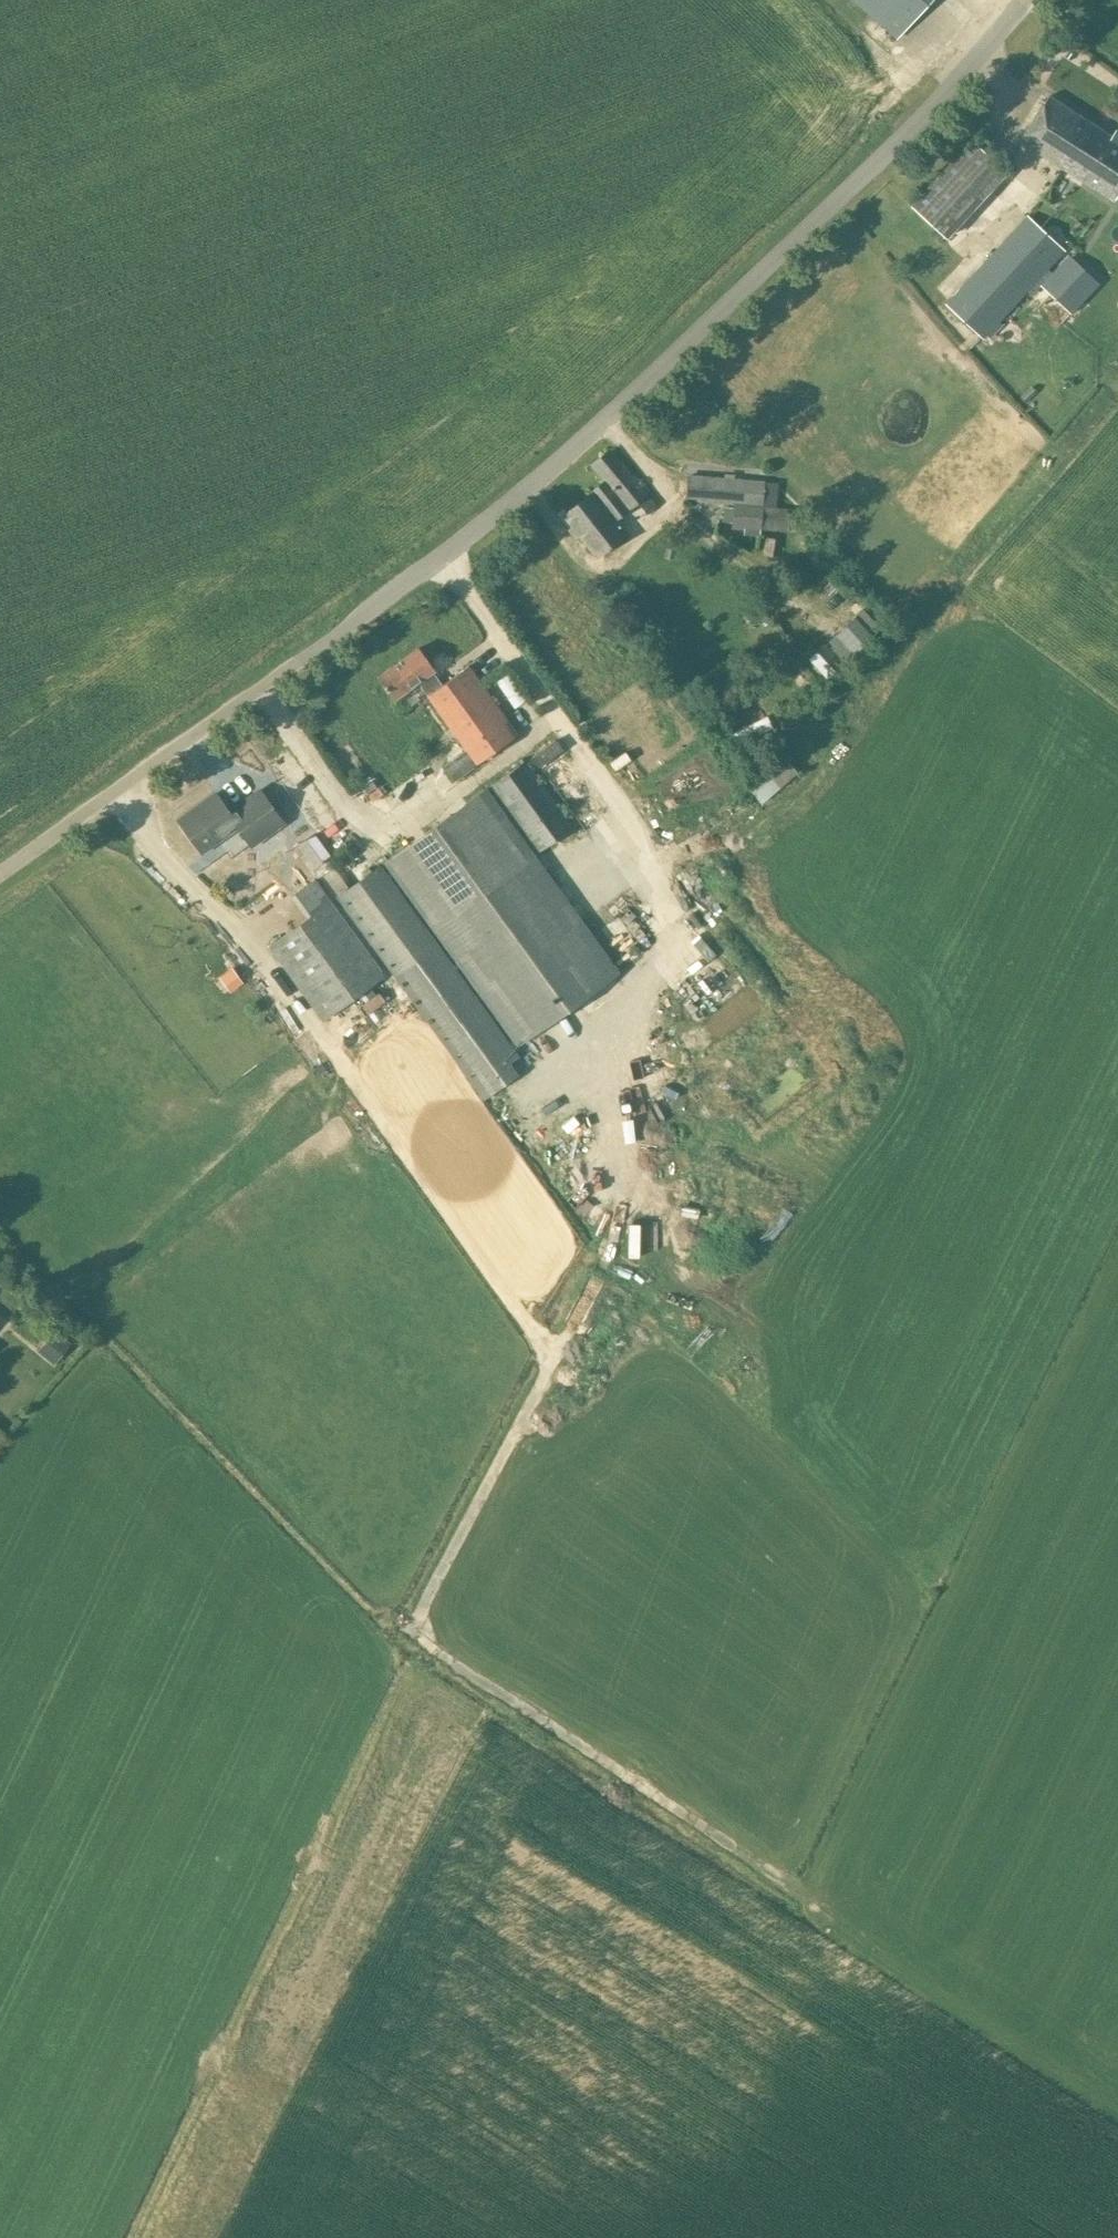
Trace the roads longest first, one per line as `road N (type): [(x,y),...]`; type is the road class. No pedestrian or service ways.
road 1 (unclassified): [(0,874),(439,556),(576,444),(941,99),(1029,0)]

